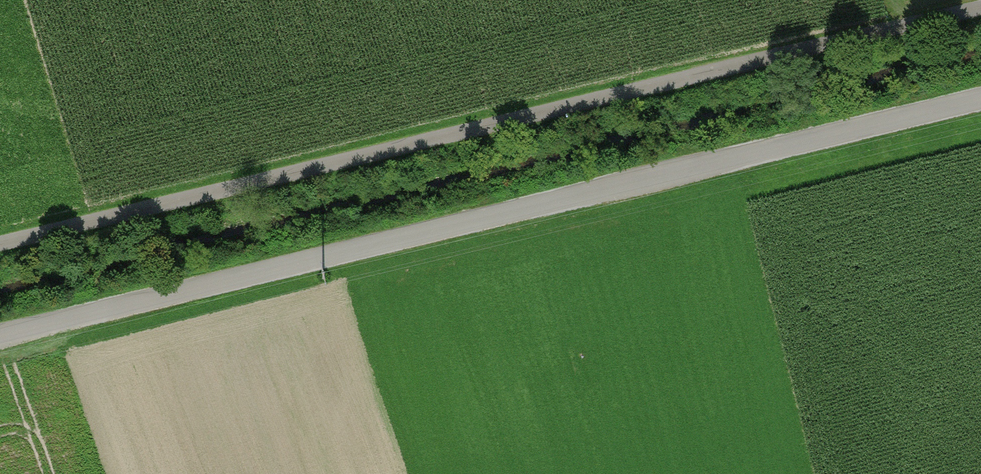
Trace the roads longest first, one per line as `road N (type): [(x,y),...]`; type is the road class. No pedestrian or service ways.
road 1 (track): [(0,244),(980,7)]
road 2 (unclassified): [(980,99),(0,335)]

